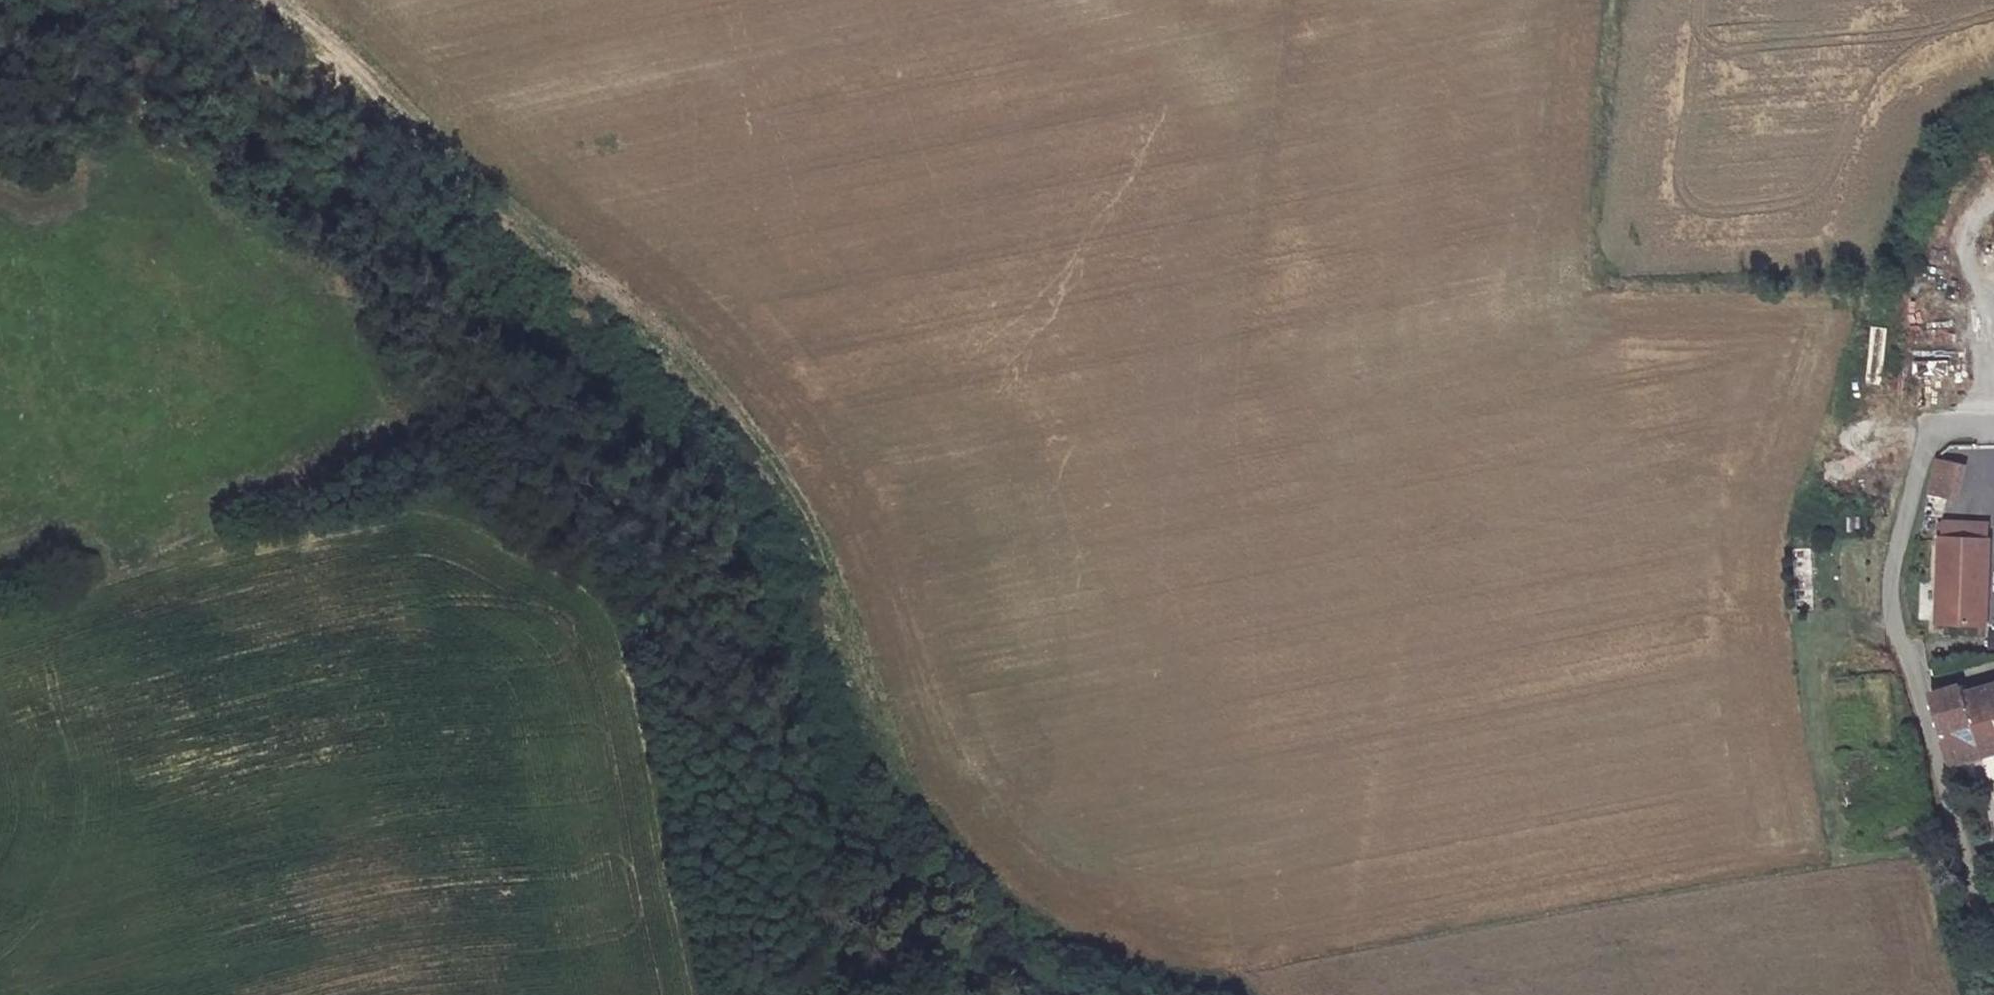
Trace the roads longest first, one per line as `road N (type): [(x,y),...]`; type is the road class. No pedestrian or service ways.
road 1 (unclassified): [(1976,907),(1965,847),(1894,627),(1889,582),(1928,441),(1963,422),(1993,423)]
road 2 (track): [(1993,185),(1977,208),(1976,268),(1993,305)]

